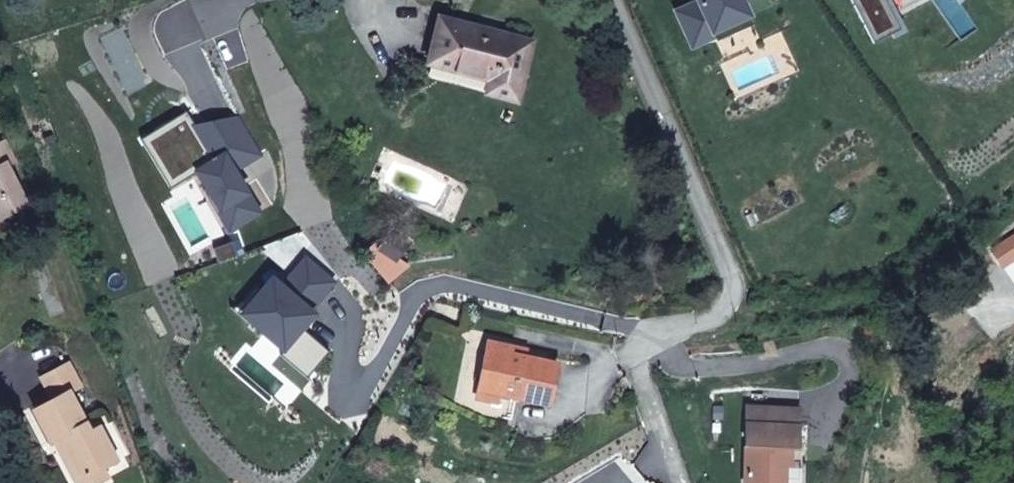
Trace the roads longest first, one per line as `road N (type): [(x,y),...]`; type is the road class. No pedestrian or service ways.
road 1 (unclassified): [(674,482),(624,348),(663,326),(716,317),(734,292),(609,0)]

